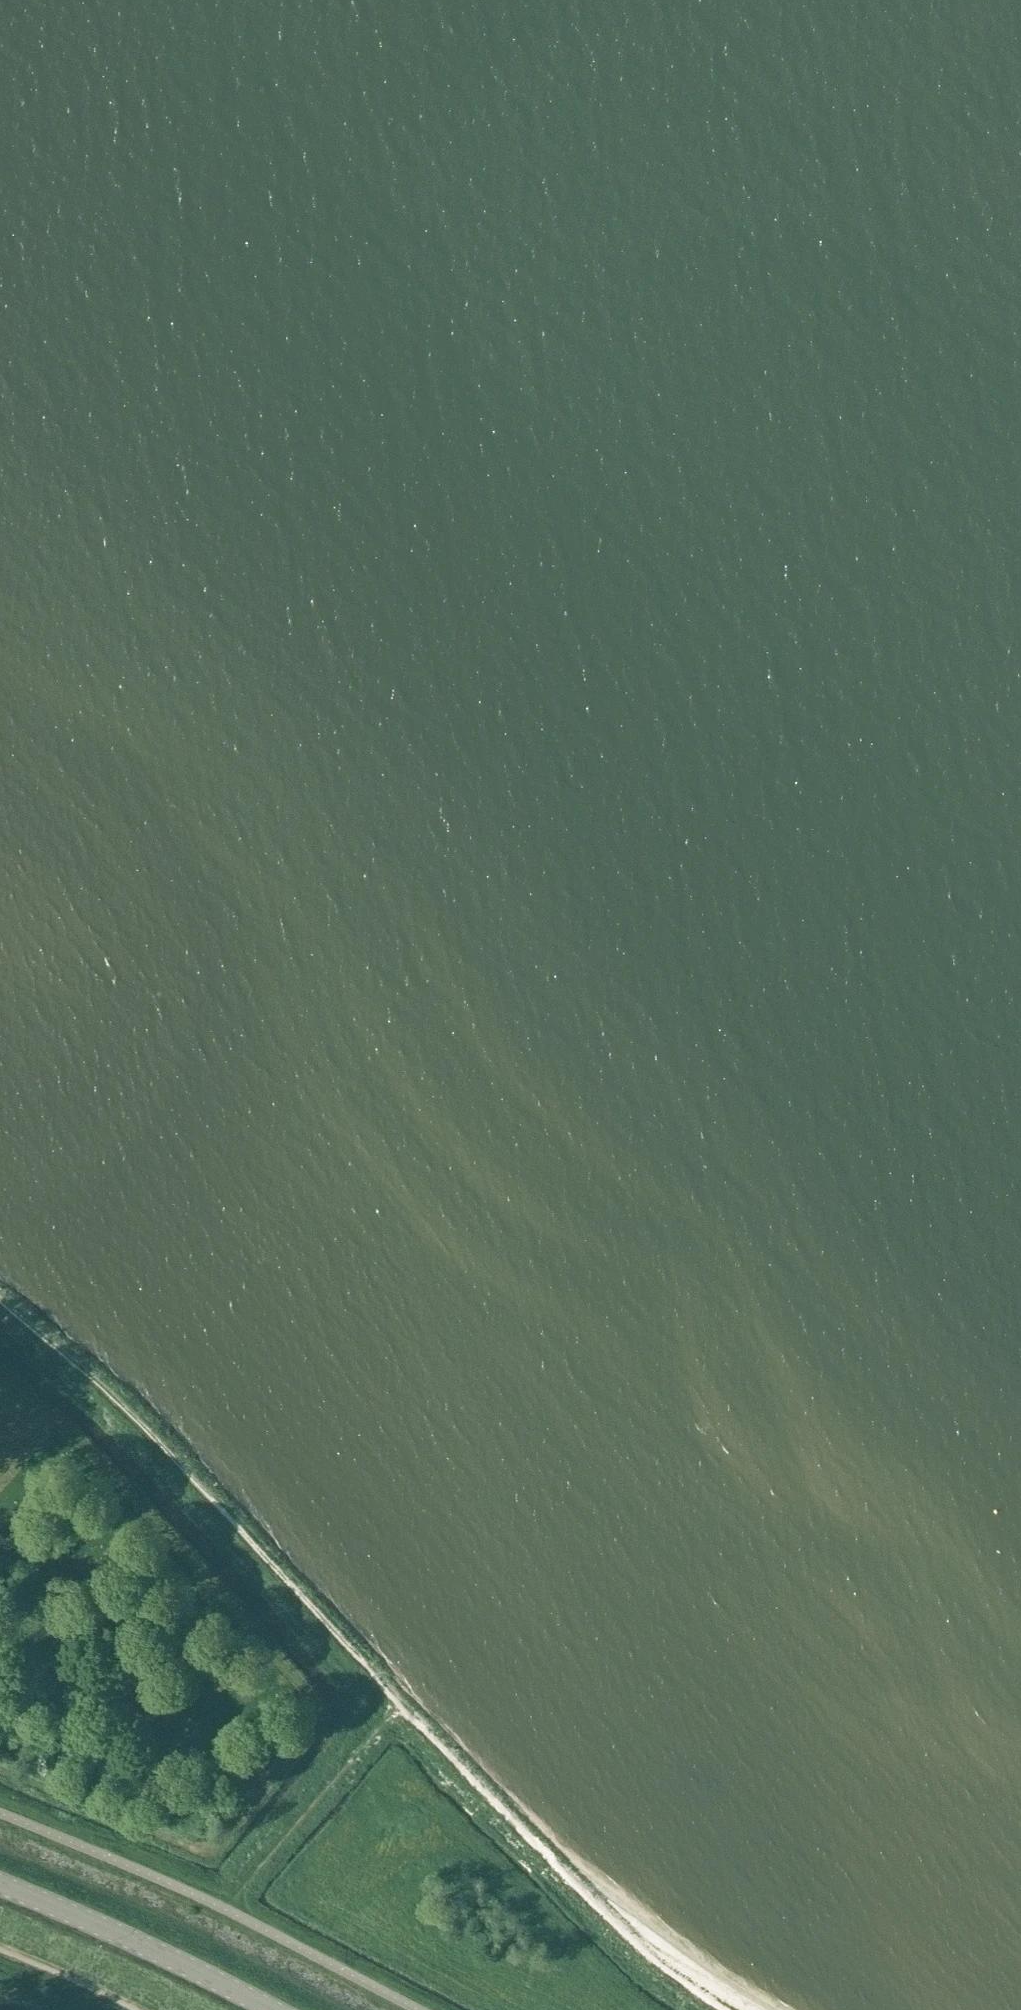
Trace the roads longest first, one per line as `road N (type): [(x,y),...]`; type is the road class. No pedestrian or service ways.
road 1 (tertiary): [(271,2009),(0,1885)]

